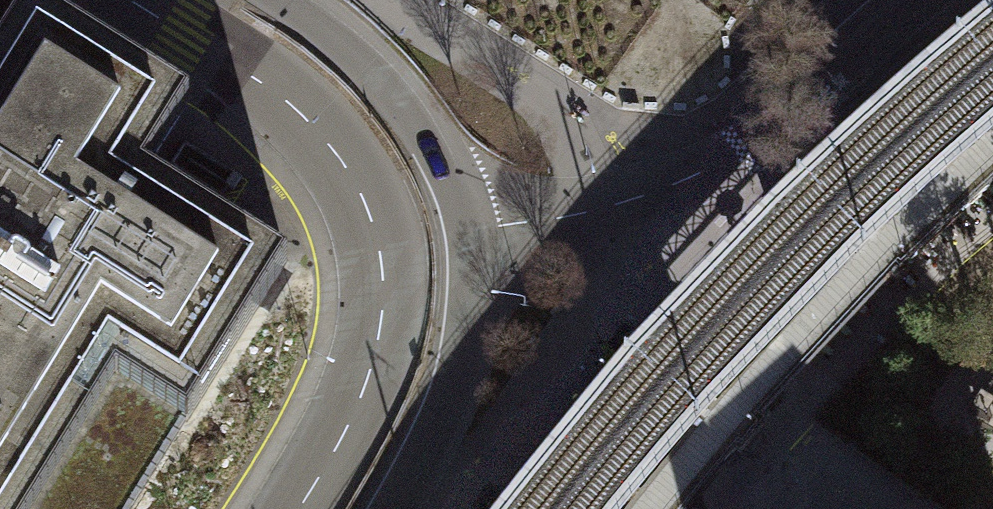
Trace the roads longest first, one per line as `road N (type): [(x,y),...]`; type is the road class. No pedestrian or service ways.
road 1 (primary): [(132,0),(308,122),(347,169),(372,222),(382,281),(378,341),(347,427),(299,508)]
road 2 (residential): [(920,0),(737,152),(617,205),(472,230)]
road 3 (primary): [(472,230),(442,150),(411,109),(361,54),(285,0)]
road 4 (primary): [(394,508),(444,421),(469,346),(472,230)]

